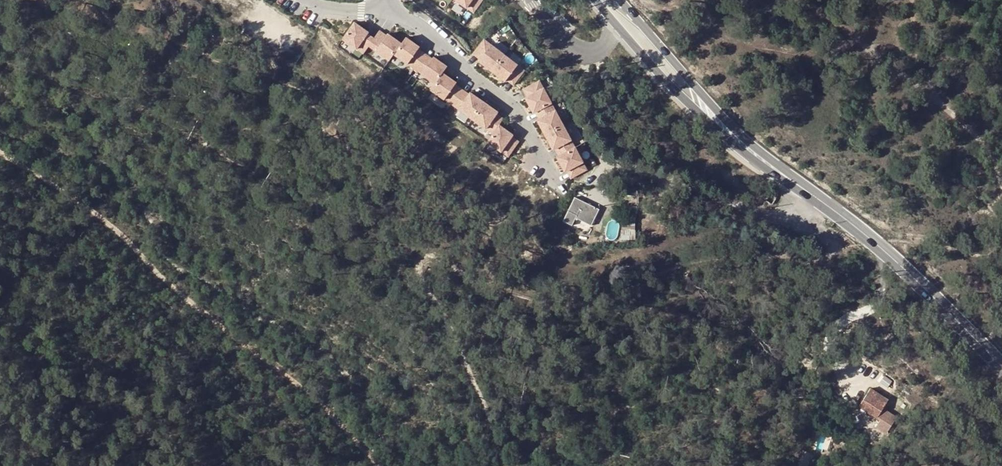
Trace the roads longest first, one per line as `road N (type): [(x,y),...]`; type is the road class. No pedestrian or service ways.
road 1 (track): [(0,153),(96,212),(385,465)]
road 2 (primary): [(796,184),(904,265),(1001,368)]
road 3 (primary): [(595,0),(690,105),(796,184)]
road 4 (primary): [(796,184),(733,127),(620,0)]
road 5 (residential): [(555,180),(512,110),(389,3)]

